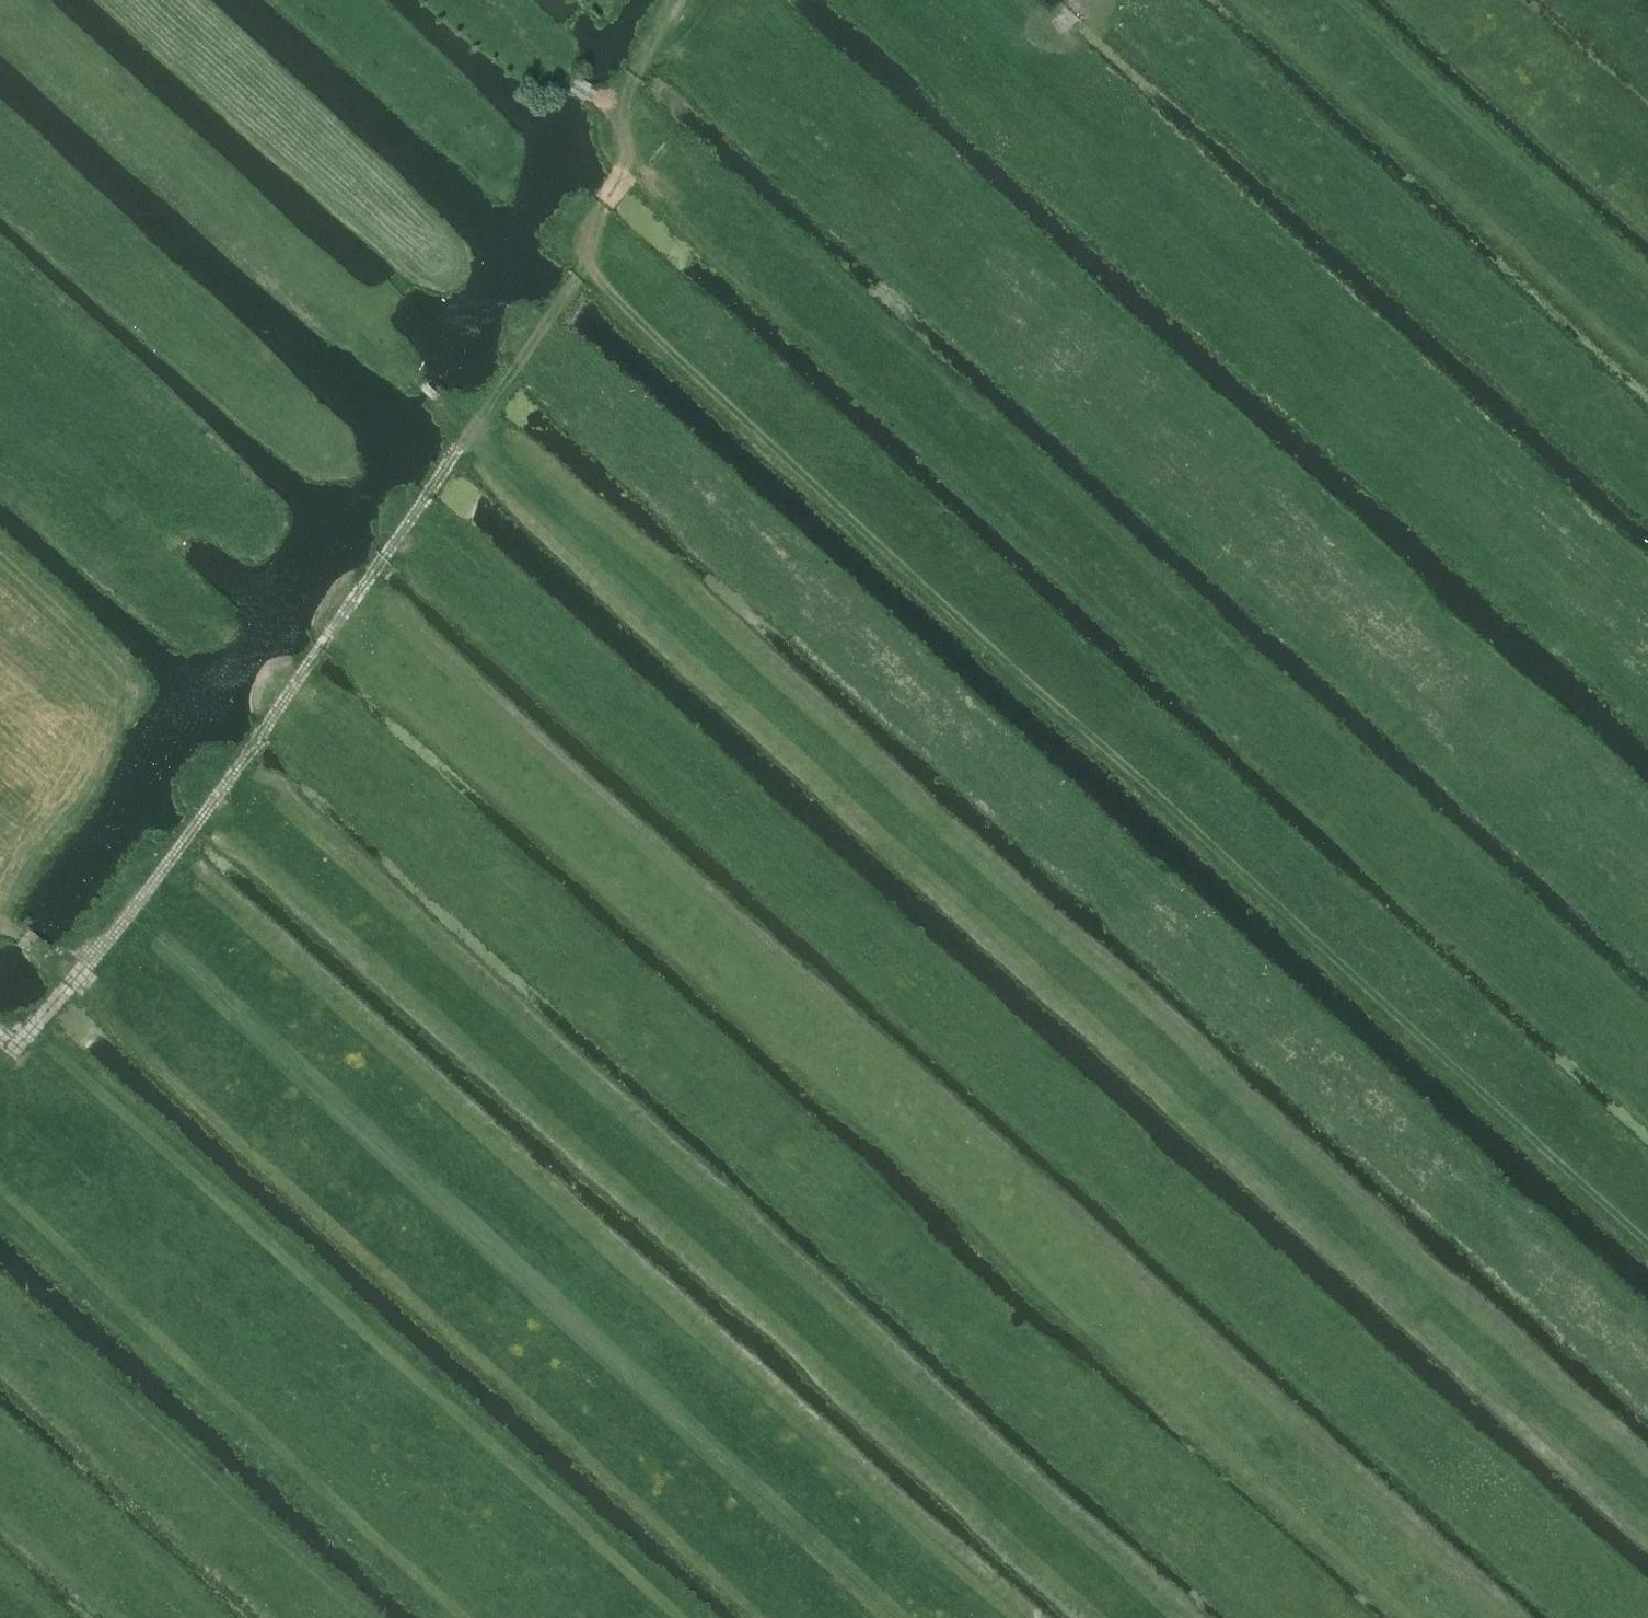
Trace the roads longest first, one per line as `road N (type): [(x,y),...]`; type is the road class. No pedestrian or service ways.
road 1 (track): [(681,0),(635,68),(622,105),(629,159),(580,234),(590,257),(16,1047),(0,1032)]
road 2 (track): [(373,1617),(226,1479),(0,1293)]

